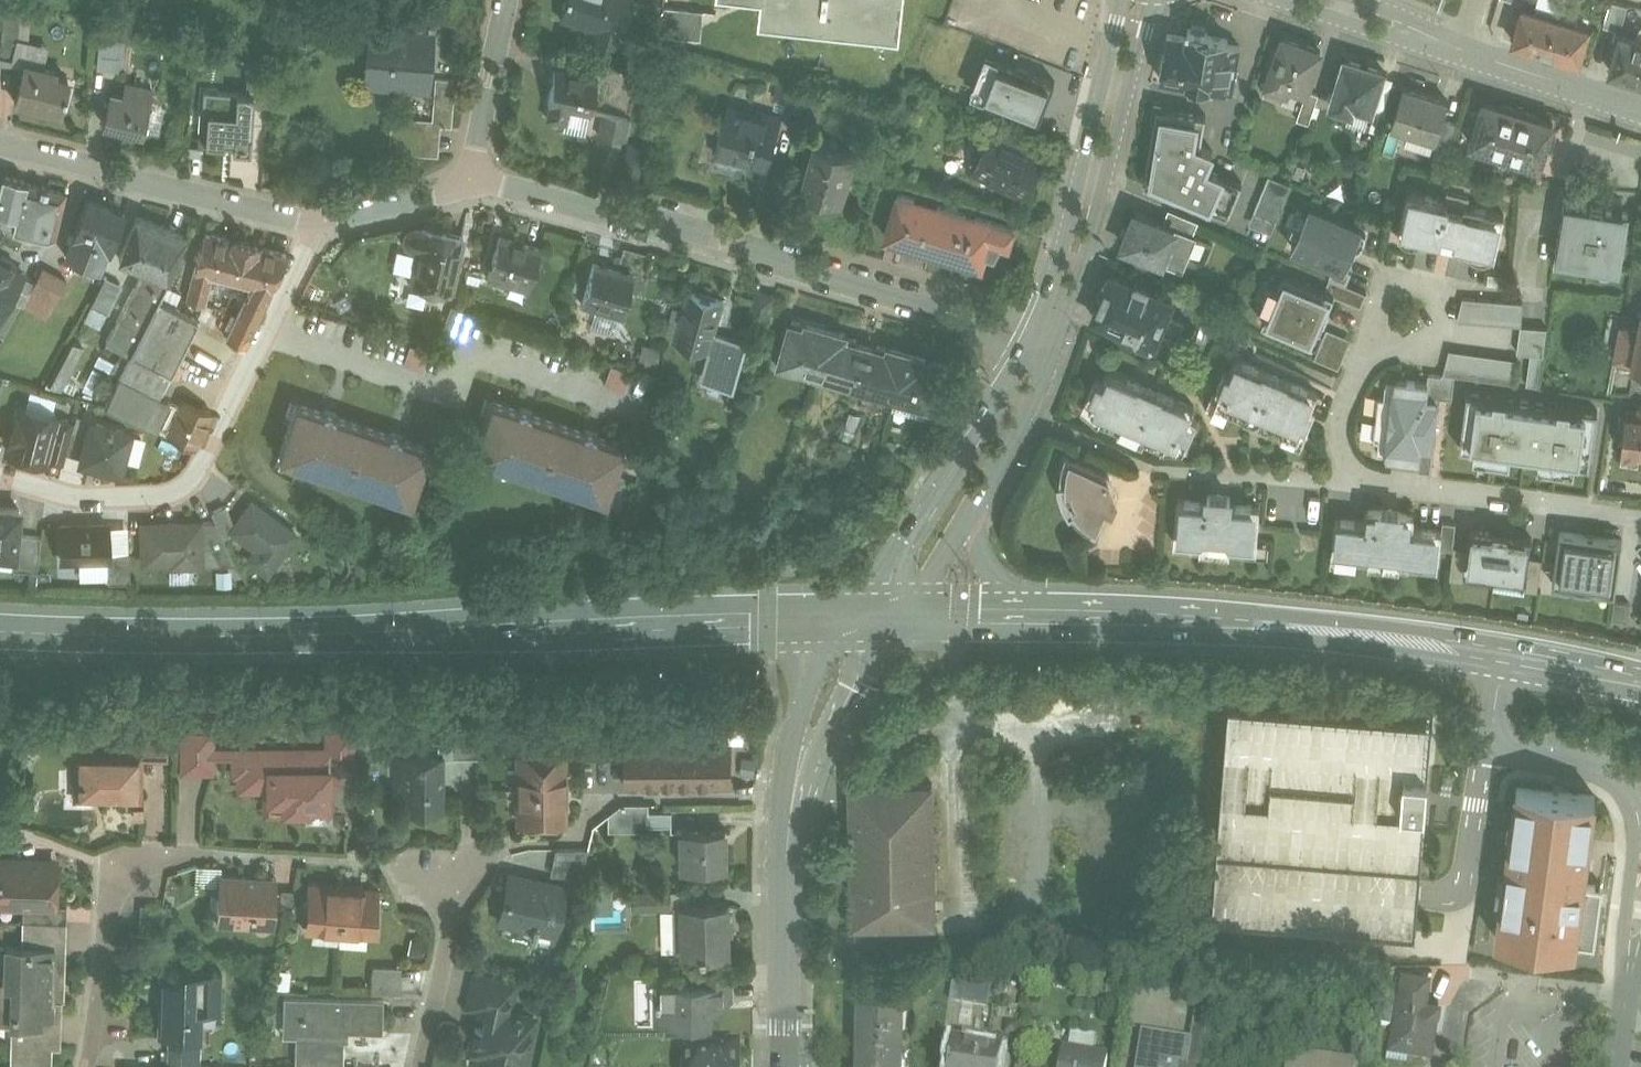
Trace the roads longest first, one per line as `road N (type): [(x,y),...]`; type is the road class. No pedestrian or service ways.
road 1 (secondary): [(0,629),(193,635),(850,620)]
road 2 (residential): [(472,178),(1030,343)]
road 3 (secondary): [(1059,617),(1300,627),(1498,653)]
road 4 (residential): [(643,407),(475,348),(457,385),(270,323)]
road 5 (residential): [(0,477),(93,496),(150,497),(177,488),(209,449),(270,323)]
road 6 (secondary): [(1053,348),(1156,0)]
road 7 (secondary): [(1117,0),(1061,263),(1030,343)]
road 8 (secondary): [(1030,343),(907,544),(850,620)]
road 9 (residential): [(0,143),(320,220)]
road 10 (residential): [(1355,483),(1640,520)]
road 11 (residential): [(1640,830),(1623,784),(1594,769),(1501,751),(1494,717),(1498,653)]
road 12 (residential): [(1089,441),(1157,469),(1355,483)]
road 13 (secondary): [(787,1066),(792,804)]
road 14 (secondary): [(792,804),(852,689),(903,617)]
road 15 (residential): [(85,1066),(117,864)]
road 16 (tertiary): [(1273,0),(1465,53)]
road 17 (secondary): [(850,620),(815,669),(797,727),(792,804)]
road 18 (residential): [(1615,1066),(1640,871)]
road 19 (residential): [(418,1066),(461,876)]
road 20 (residential): [(1355,483),(1339,421),(1360,373),(1412,316)]
road 21 (tertiary): [(1640,111),(1465,53)]
road 22 (secondary): [(972,512),(1053,348)]
road 23 (residential): [(509,0),(472,178)]
road 24 (residential): [(320,220),(472,178)]
road 25 (secondary): [(903,617),(1059,617)]
road 26 (secondary): [(1059,617),(996,579),(977,548),(972,512)]
road 27 (secondary): [(1498,653),(1640,679)]
road 28 (tertiary): [(1465,53),(1350,0)]
road 29 (secondary): [(903,617),(972,512)]

